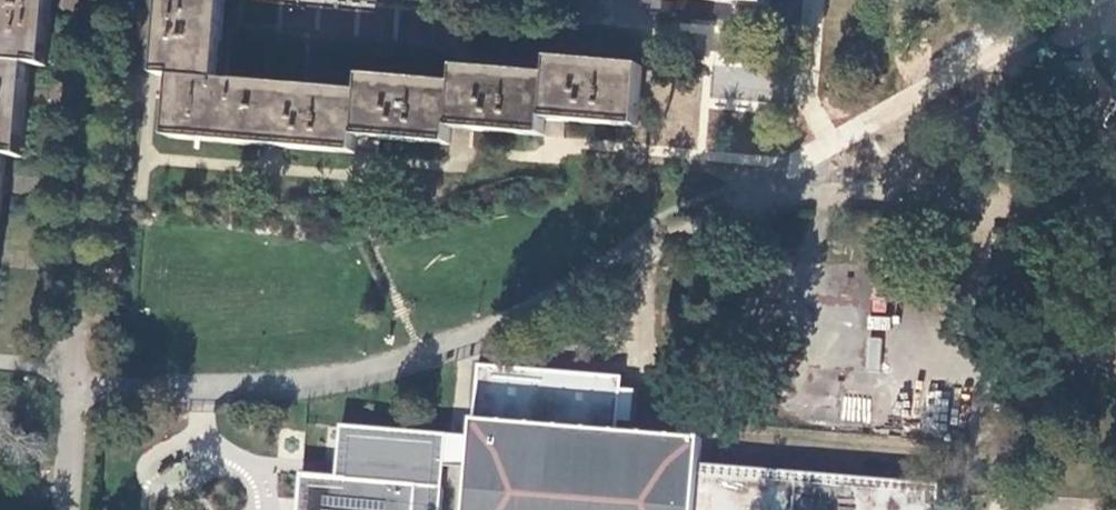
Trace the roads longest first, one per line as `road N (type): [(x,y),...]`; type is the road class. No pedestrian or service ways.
road 1 (residential): [(79,397),(119,0)]

